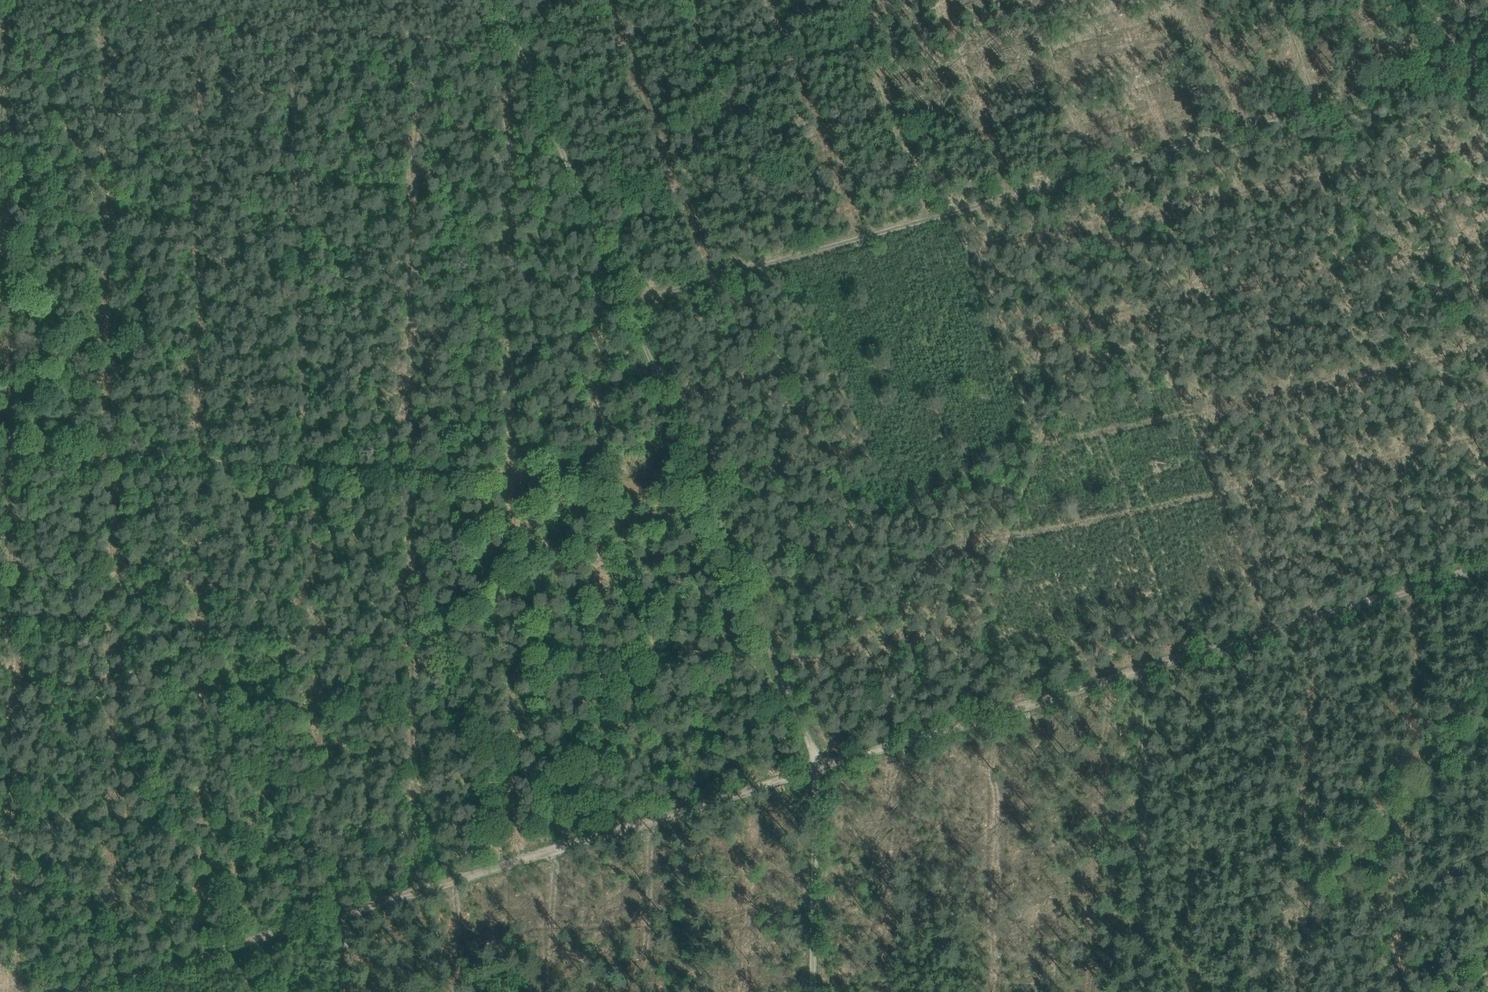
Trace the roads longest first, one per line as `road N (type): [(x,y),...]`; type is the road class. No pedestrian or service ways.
road 1 (track): [(1487,569),(345,913)]
road 2 (track): [(305,456),(296,429),(285,37),(515,44)]
road 3 (track): [(1324,113),(785,259)]
road 4 (track): [(1487,326),(1200,453),(1270,637)]
road 5 (track): [(305,456),(686,474)]
road 6 (track): [(806,775),(686,474)]
road 7 (track): [(1139,991),(1148,673)]
road 8 (track): [(305,456),(0,442)]
road 9 (track): [(1227,991),(1487,853)]
road 10 (track): [(515,44),(619,305)]
road 11 (track): [(809,991),(813,773)]
road 12 (track): [(686,474),(619,305)]
road 13 (track): [(785,259),(619,305)]
road 14 (track): [(1487,69),(1324,113)]
road 15 (track): [(225,948),(72,991)]
road 16 (track): [(1280,0),(1324,113)]

